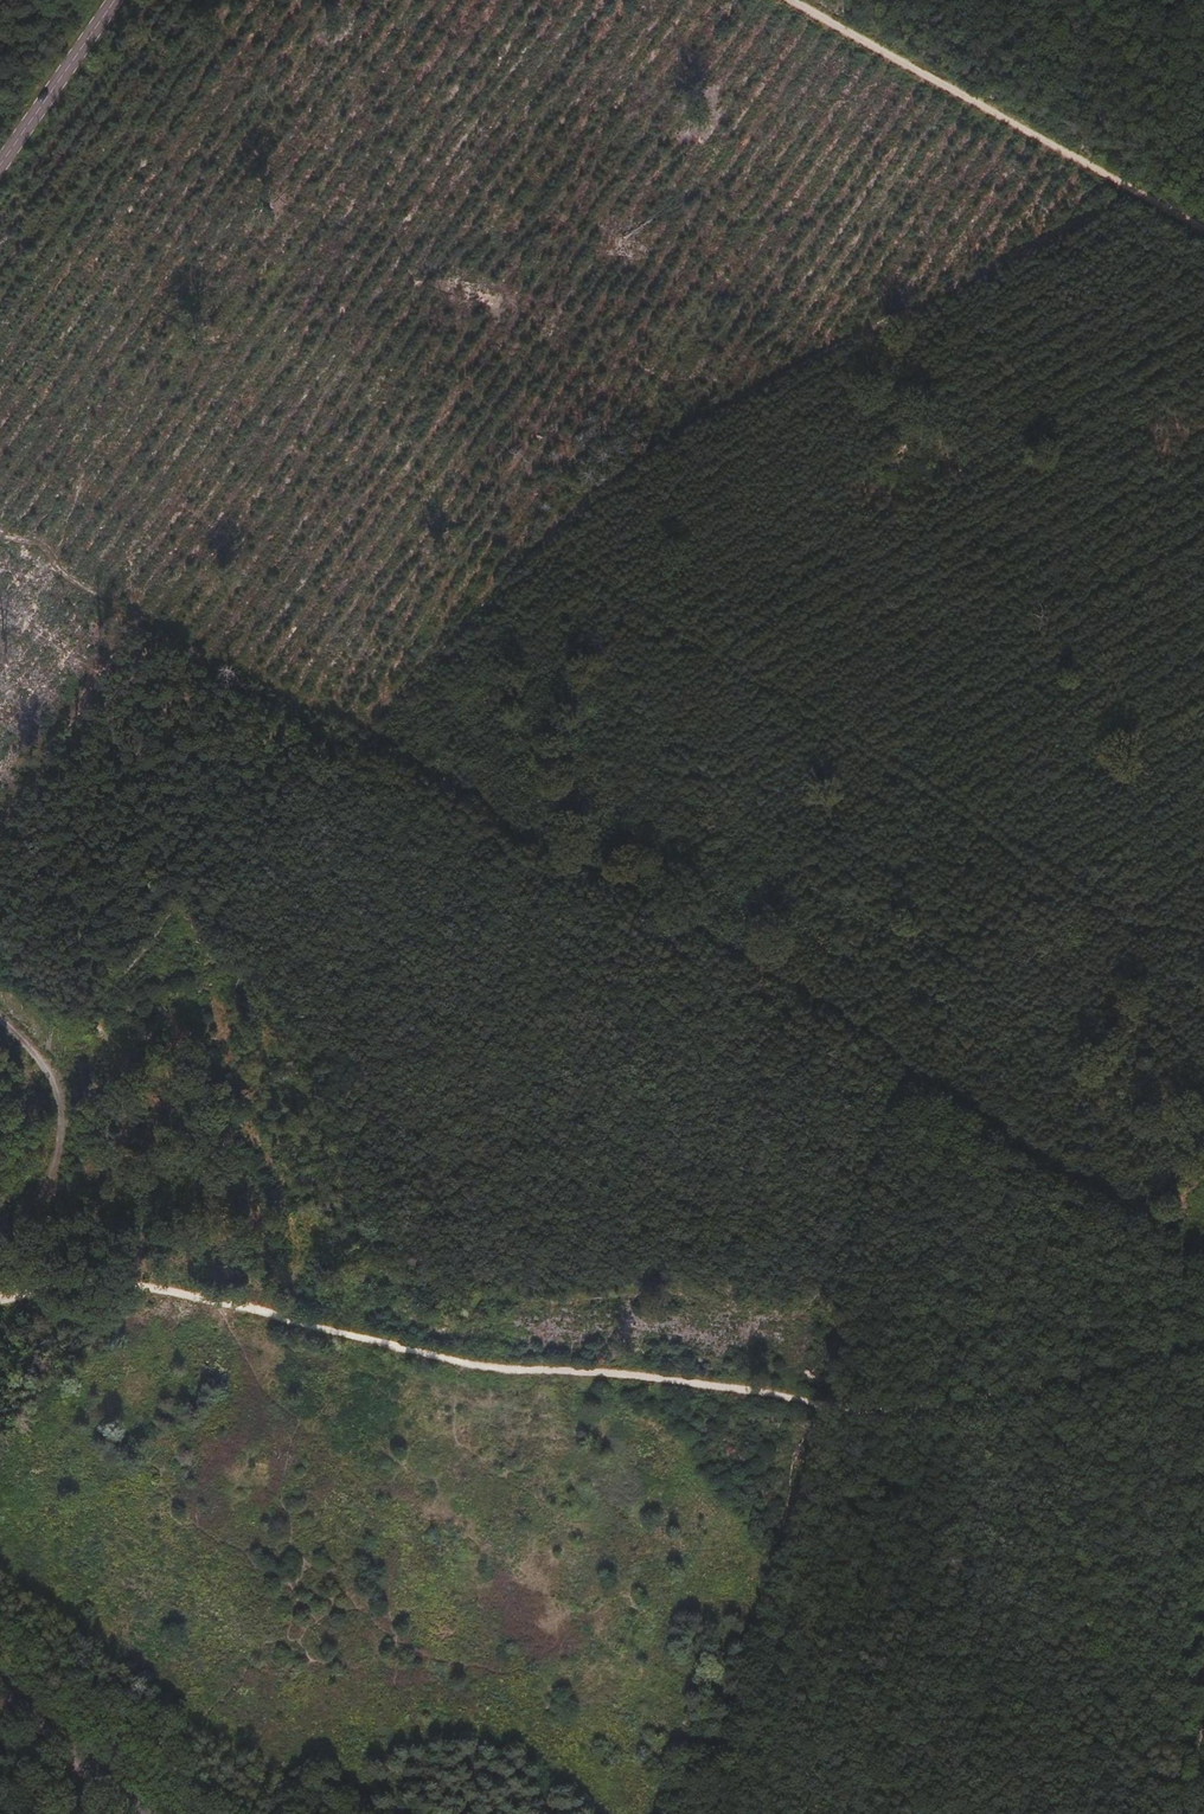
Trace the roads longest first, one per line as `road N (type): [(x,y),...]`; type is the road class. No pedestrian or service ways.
road 1 (track): [(0,1301),(116,1282),(262,1310),(475,1367),(712,1382),(843,1410),(904,1413),(1203,1349)]
road 2 (track): [(1203,227),(794,0)]
road 3 (track): [(0,1016),(47,1067),(74,1113),(0,1252)]
road 4 (tertiary): [(113,0),(0,163)]
road 5 (unclassified): [(0,1688),(141,1813)]

